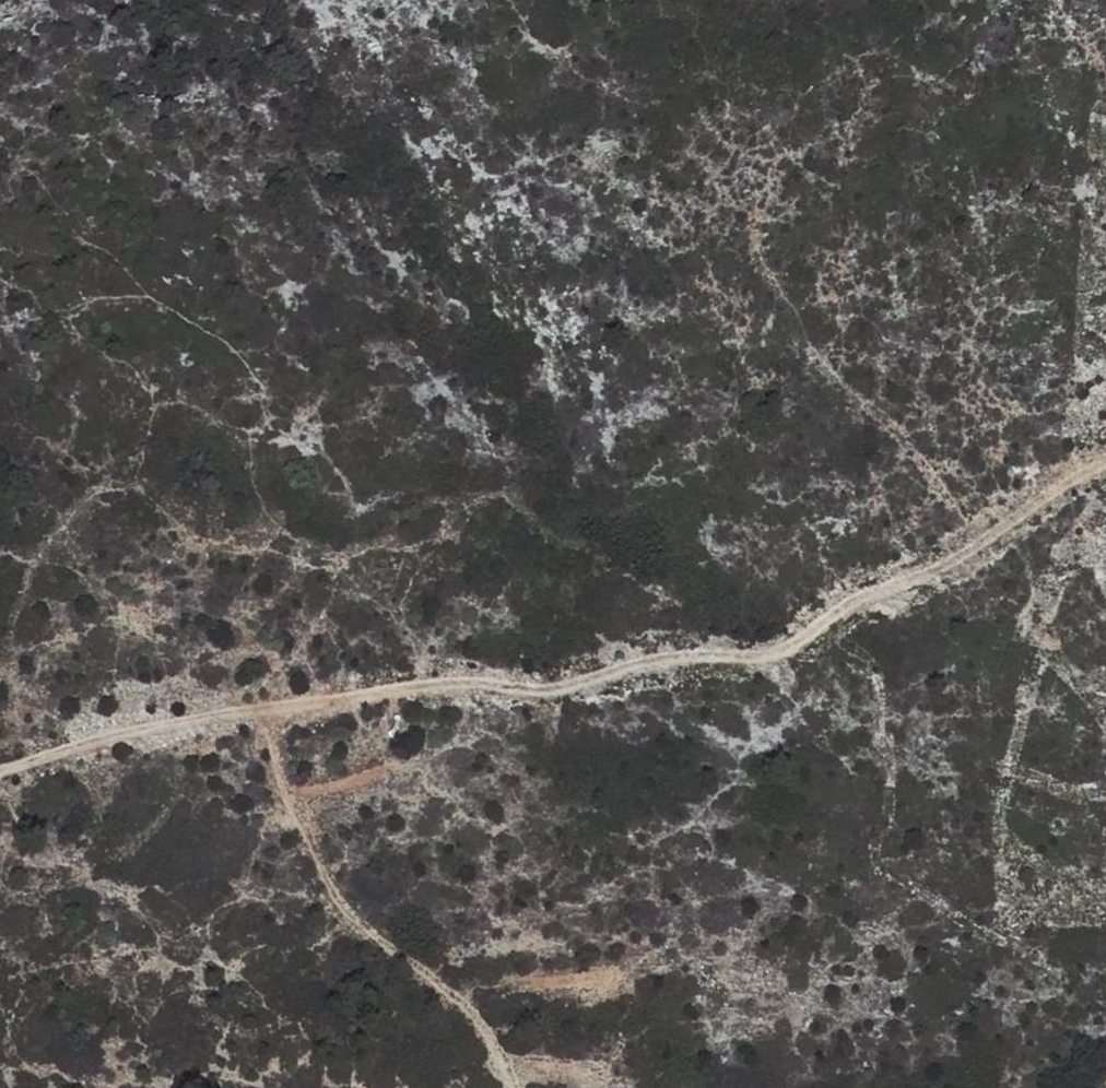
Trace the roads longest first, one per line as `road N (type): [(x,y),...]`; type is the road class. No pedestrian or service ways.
road 1 (track): [(1105,458),(1083,466),(940,565),(856,592),(753,656),(638,655),(538,691),(305,692),(199,720),(107,729),(0,765)]

